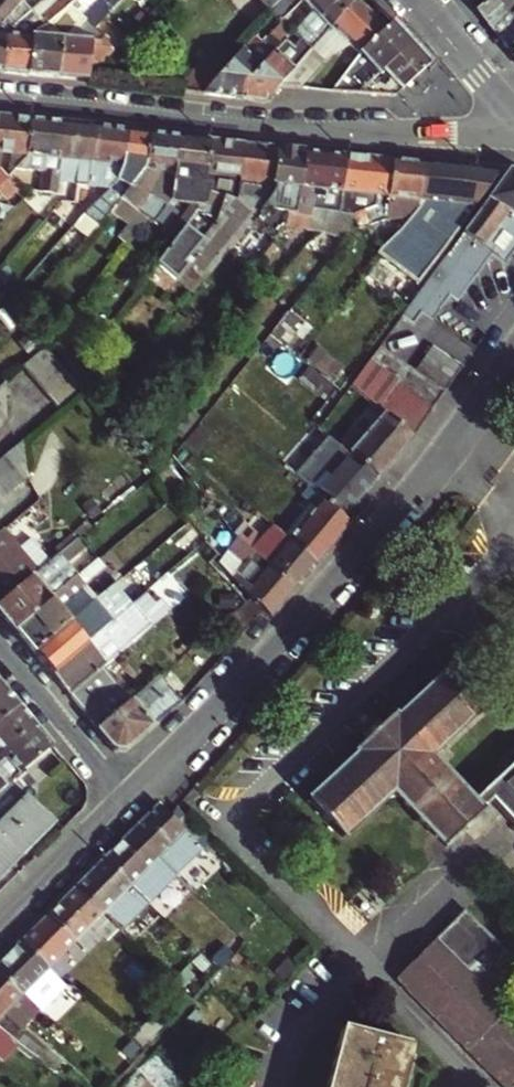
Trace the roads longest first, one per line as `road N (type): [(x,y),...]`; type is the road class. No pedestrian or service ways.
road 1 (residential): [(161,764),(347,568),(513,358)]
road 2 (residential): [(513,148),(0,98)]
road 3 (residential): [(161,764),(478,1086)]
road 4 (residential): [(127,797),(0,645)]
road 5 (residential): [(0,922),(127,797)]
road 6 (residential): [(419,0),(513,111)]

